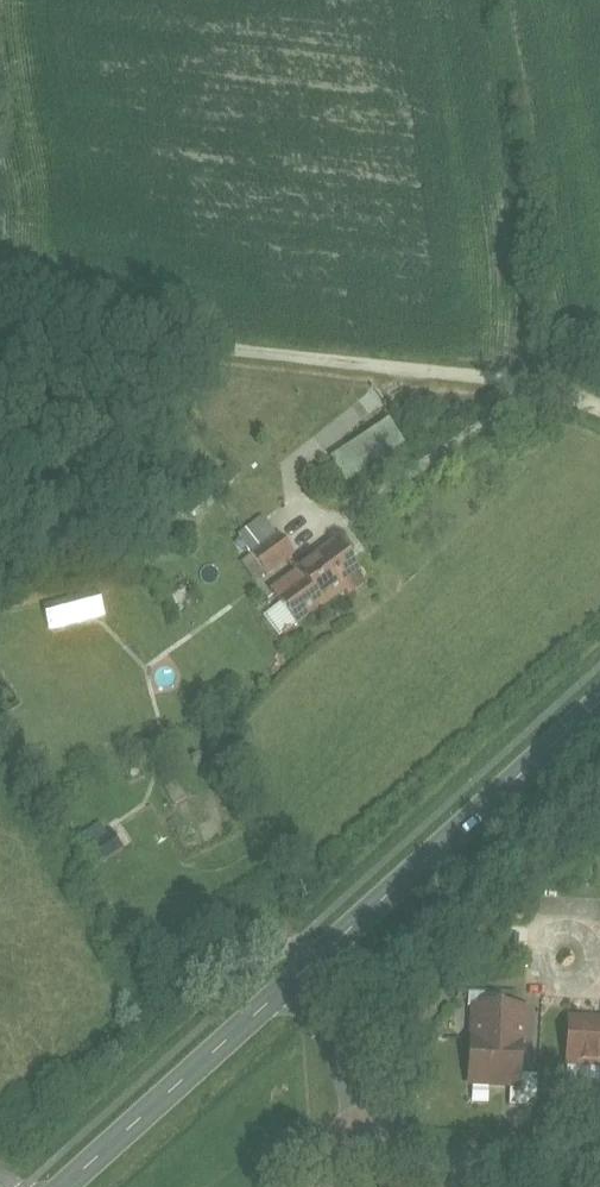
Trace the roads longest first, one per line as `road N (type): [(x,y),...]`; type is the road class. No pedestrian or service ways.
road 1 (residential): [(294,979),(337,1055),(366,1141),(422,1160),(599,1164)]
road 2 (tertiary): [(599,704),(294,979)]
road 3 (tertiary): [(294,979),(67,1186)]

